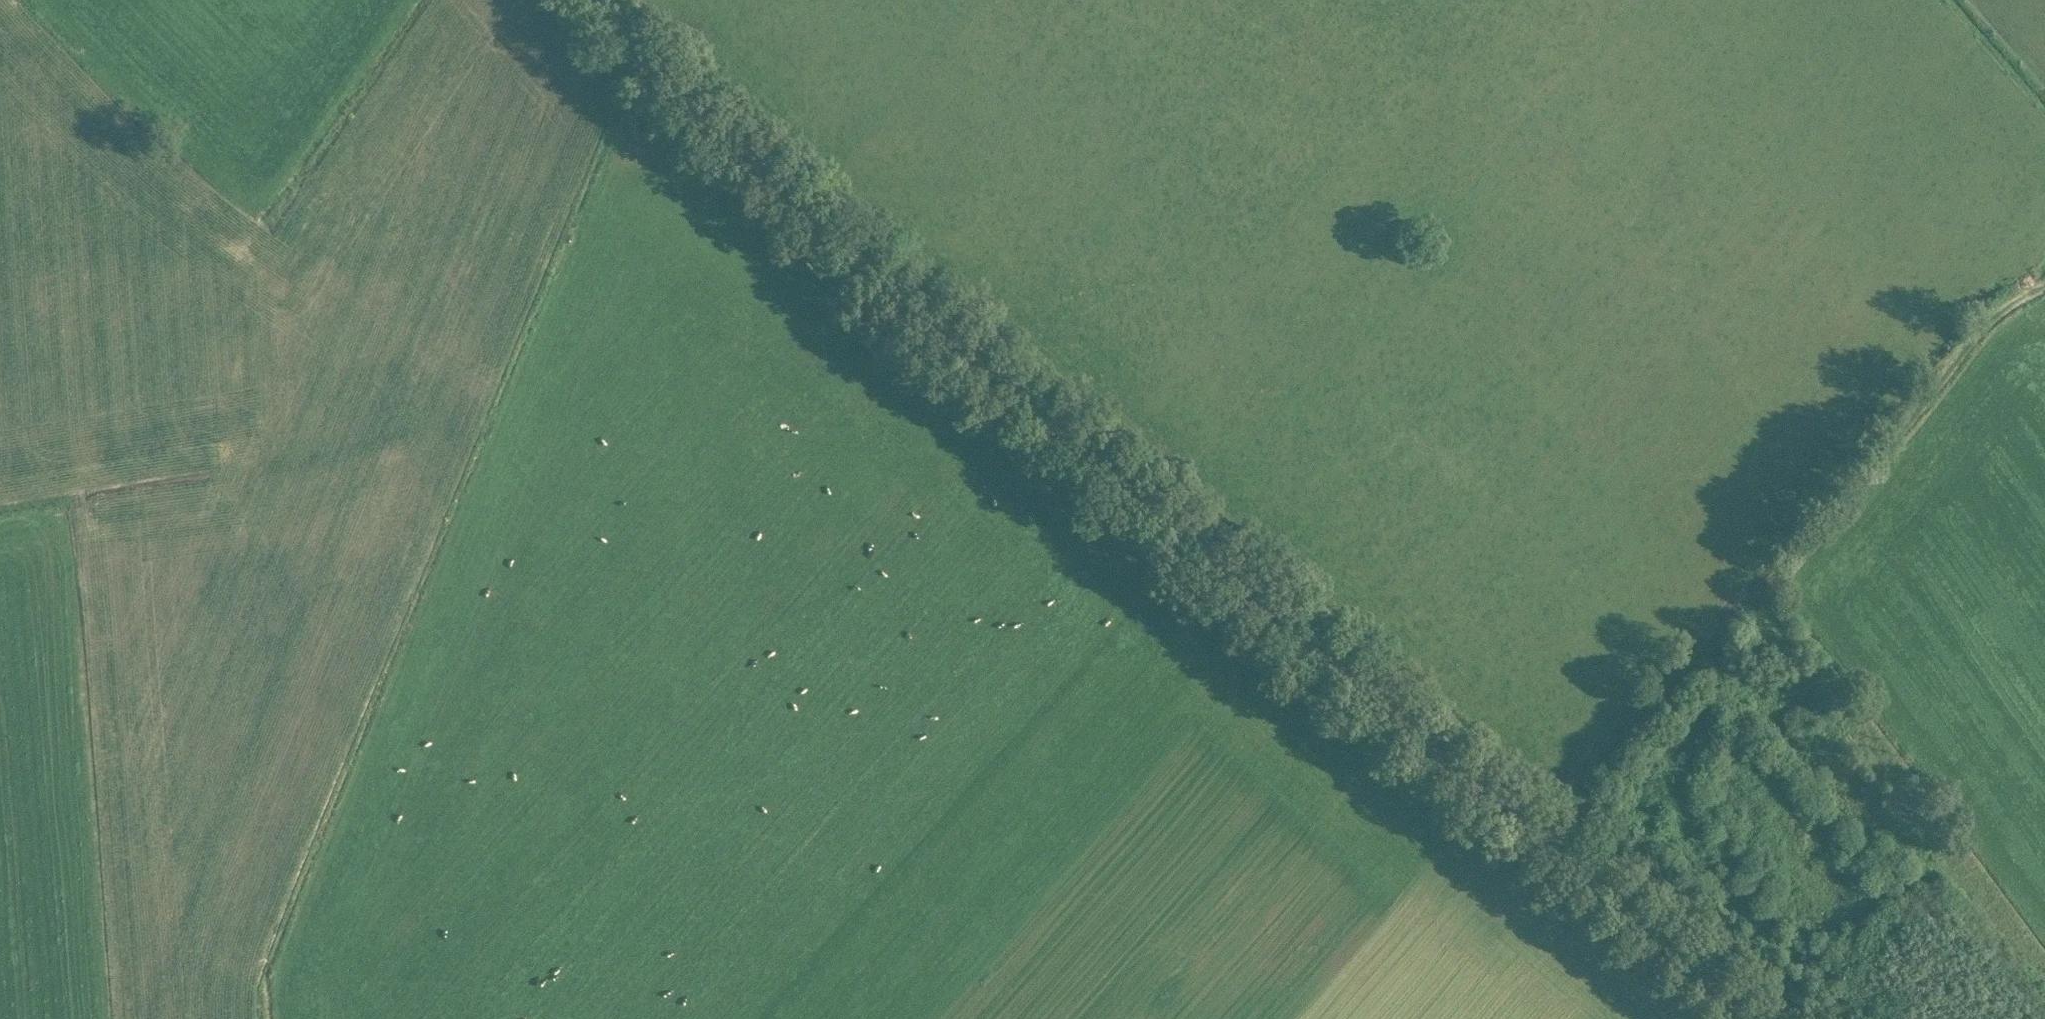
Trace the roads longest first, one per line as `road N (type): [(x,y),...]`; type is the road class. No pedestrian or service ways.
road 1 (tertiary): [(1763,1018),(864,254),(592,0)]

